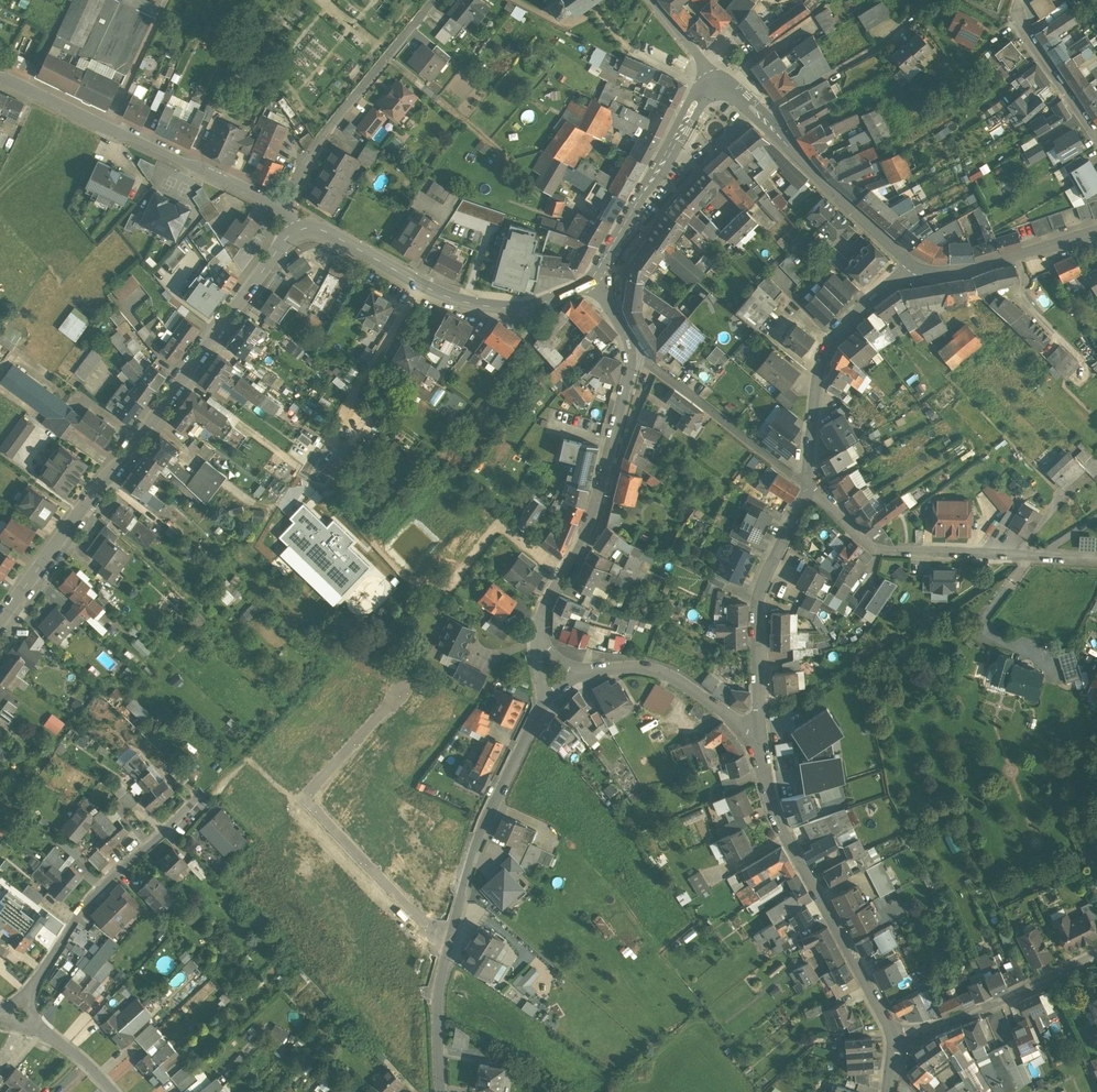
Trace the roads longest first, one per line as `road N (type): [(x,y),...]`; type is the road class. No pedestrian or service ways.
road 1 (tertiary): [(0,621),(286,237),(306,227)]
road 2 (residential): [(587,283),(625,329),(632,354),(587,530),(540,613),(537,646)]
road 3 (residential): [(758,733),(772,811),(897,1045)]
road 4 (tertiary): [(306,227),(275,203),(0,78)]
road 5 (residential): [(402,689),(303,798),(435,934)]
road 6 (residential): [(805,483),(873,547),(1096,558)]
road 7 (tertiary): [(306,227),(468,302),(520,309),(587,283)]
road 8 (residential): [(15,1021),(86,904),(199,796)]
road 9 (residential): [(450,944),(476,835),(542,697)]
road 10 (tertiary): [(721,88),(760,115),(914,266)]
road 11 (residential): [(805,483),(756,600),(758,733)]
road 12 (residential): [(914,266),(826,347),(805,483)]
road 13 (tertiary): [(587,283),(693,109),(721,88)]
road 14 (residential): [(897,1045),(1096,954)]
road 15 (tertiary): [(914,266),(949,273),(1096,231)]
road 16 (residential): [(758,733),(678,678),(634,666),(592,669)]
road 17 (residential): [(1096,139),(1013,17),(1014,0)]
road 18 (residential): [(441,1091),(438,995),(450,944)]
road 19 (residential): [(113,1091),(61,1043),(15,1021)]

